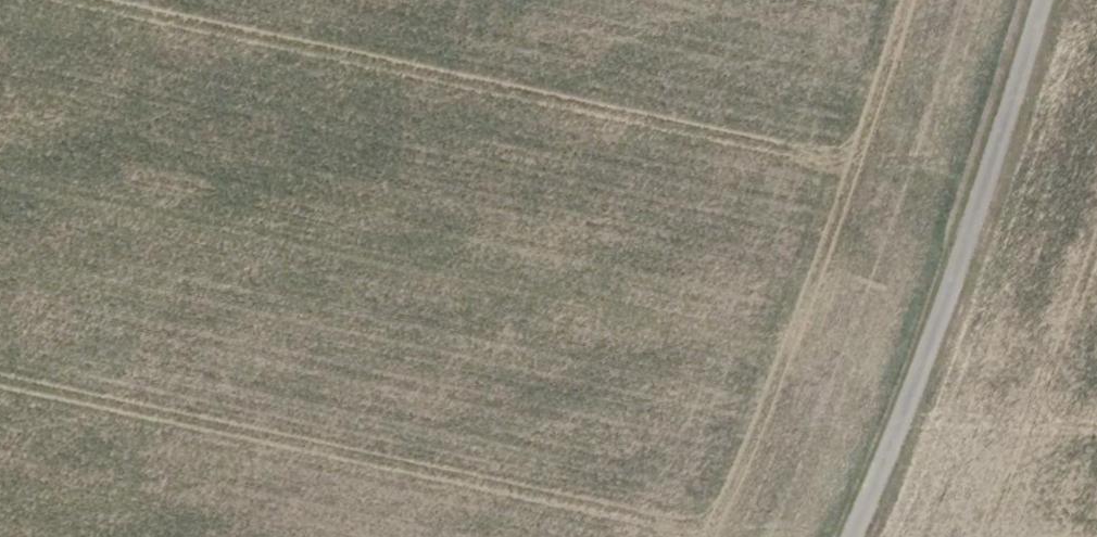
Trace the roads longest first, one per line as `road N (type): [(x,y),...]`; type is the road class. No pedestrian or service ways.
road 1 (unclassified): [(854,536),(1045,0)]

